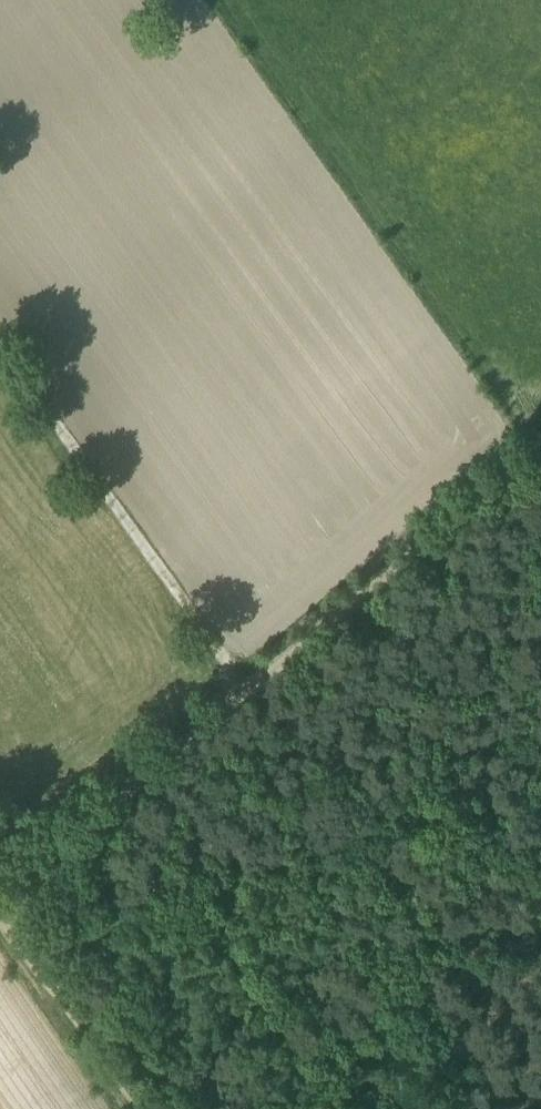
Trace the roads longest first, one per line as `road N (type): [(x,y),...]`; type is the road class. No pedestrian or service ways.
road 1 (track): [(540,460),(250,699),(48,849),(0,849)]
road 2 (track): [(0,360),(250,699)]
road 3 (track): [(0,910),(145,1108)]

